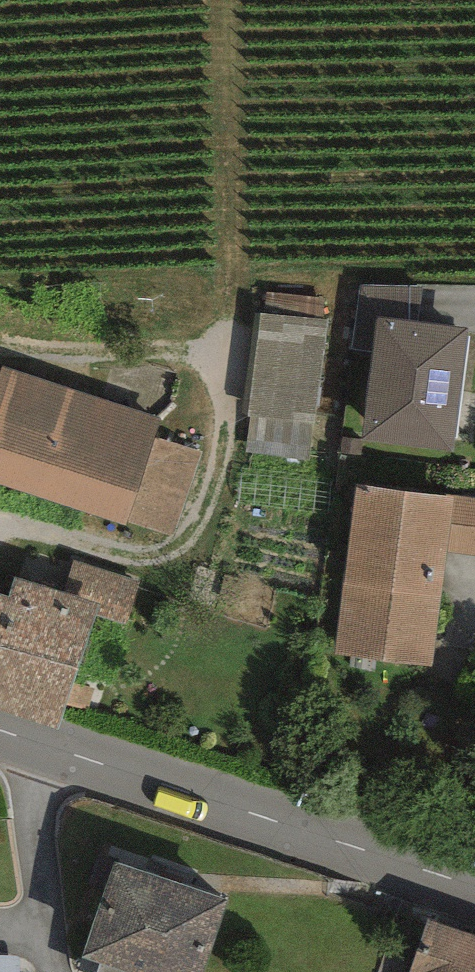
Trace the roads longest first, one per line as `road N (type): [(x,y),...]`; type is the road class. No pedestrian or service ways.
road 1 (secondary): [(0,735),(474,889)]

